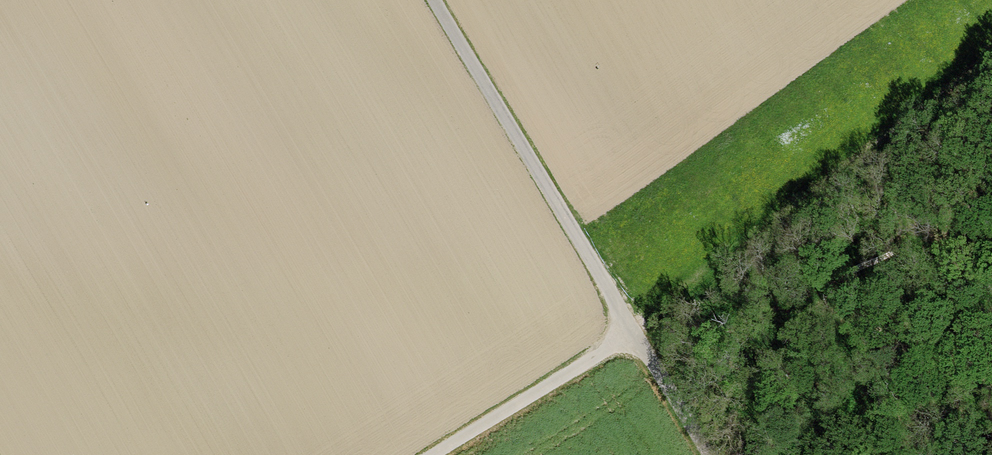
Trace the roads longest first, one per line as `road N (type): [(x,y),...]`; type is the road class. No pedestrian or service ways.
road 1 (track): [(432,454),(635,332),(991,64)]
road 2 (track): [(434,0),(710,454)]

